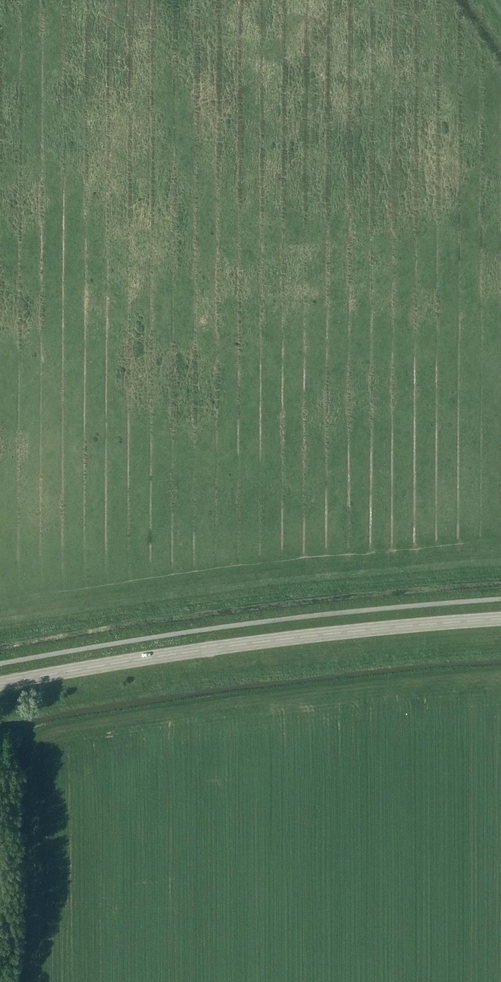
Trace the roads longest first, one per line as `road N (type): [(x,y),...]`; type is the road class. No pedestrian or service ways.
road 1 (secondary): [(0,683),(292,637),(500,618)]

